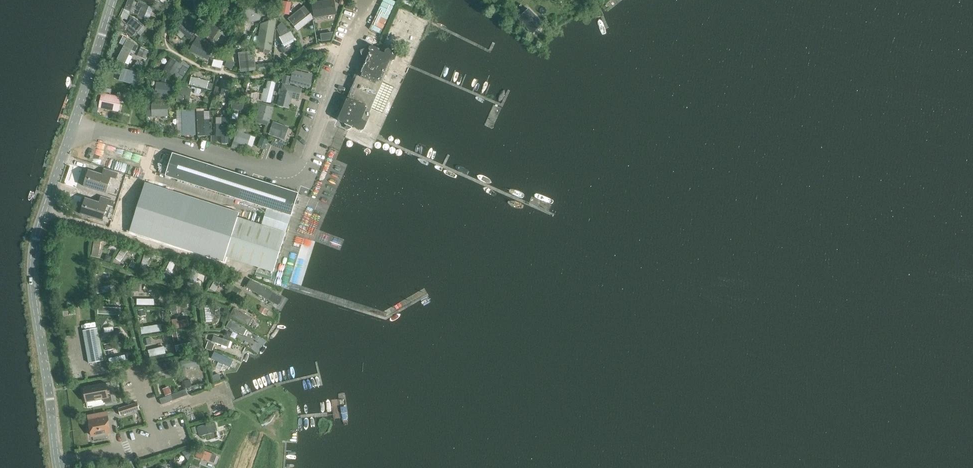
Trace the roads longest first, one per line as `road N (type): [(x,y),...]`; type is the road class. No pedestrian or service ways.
road 1 (tertiary): [(58,467),(33,264),(113,0)]

